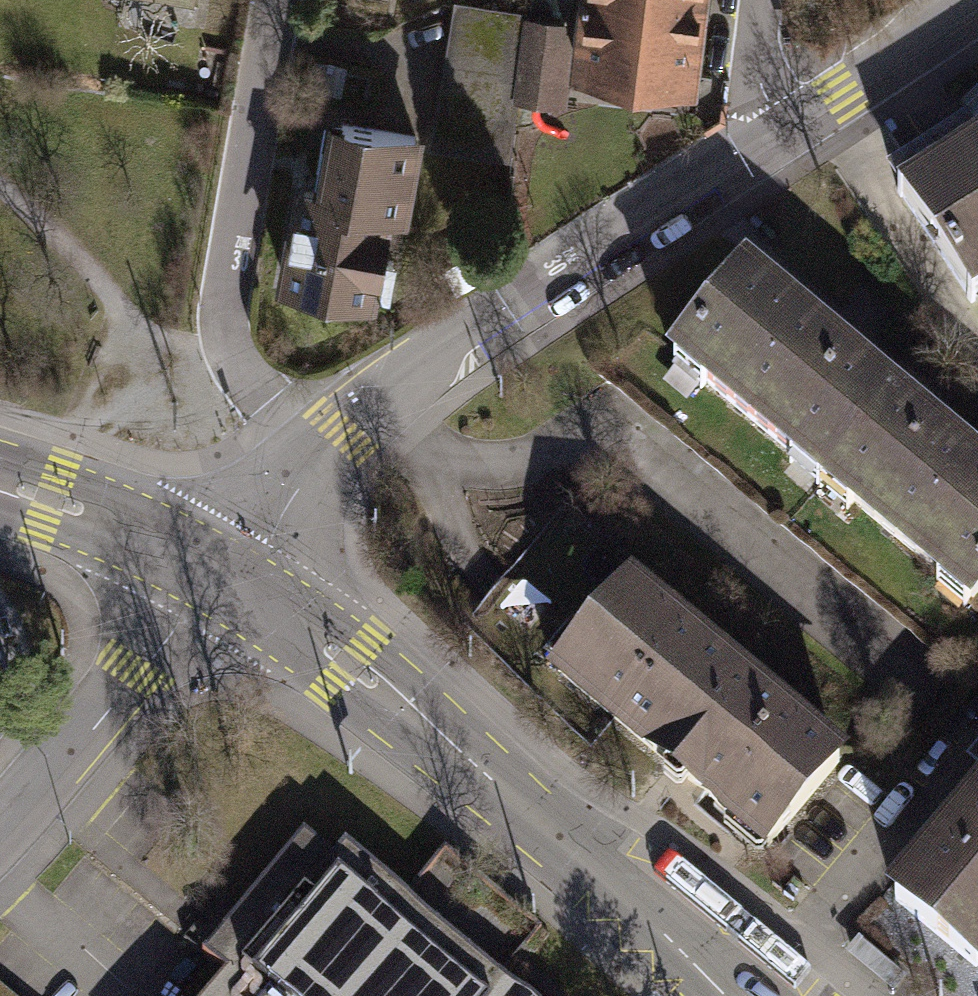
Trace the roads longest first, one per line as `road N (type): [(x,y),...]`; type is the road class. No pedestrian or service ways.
road 1 (tertiary): [(218,589),(349,664),(738,995)]
road 2 (residential): [(297,490),(342,433),(401,384),(780,135)]
road 3 (residential): [(297,490),(226,357),(220,310),(273,0)]
road 4 (residential): [(0,834),(218,589)]
road 5 (tertiary): [(0,493),(48,504),(218,589)]
road 6 (residential): [(780,135),(977,4)]
road 7 (residential): [(760,0),(753,54),(762,100),(780,135)]
road 8 (residential): [(218,589),(297,490)]

